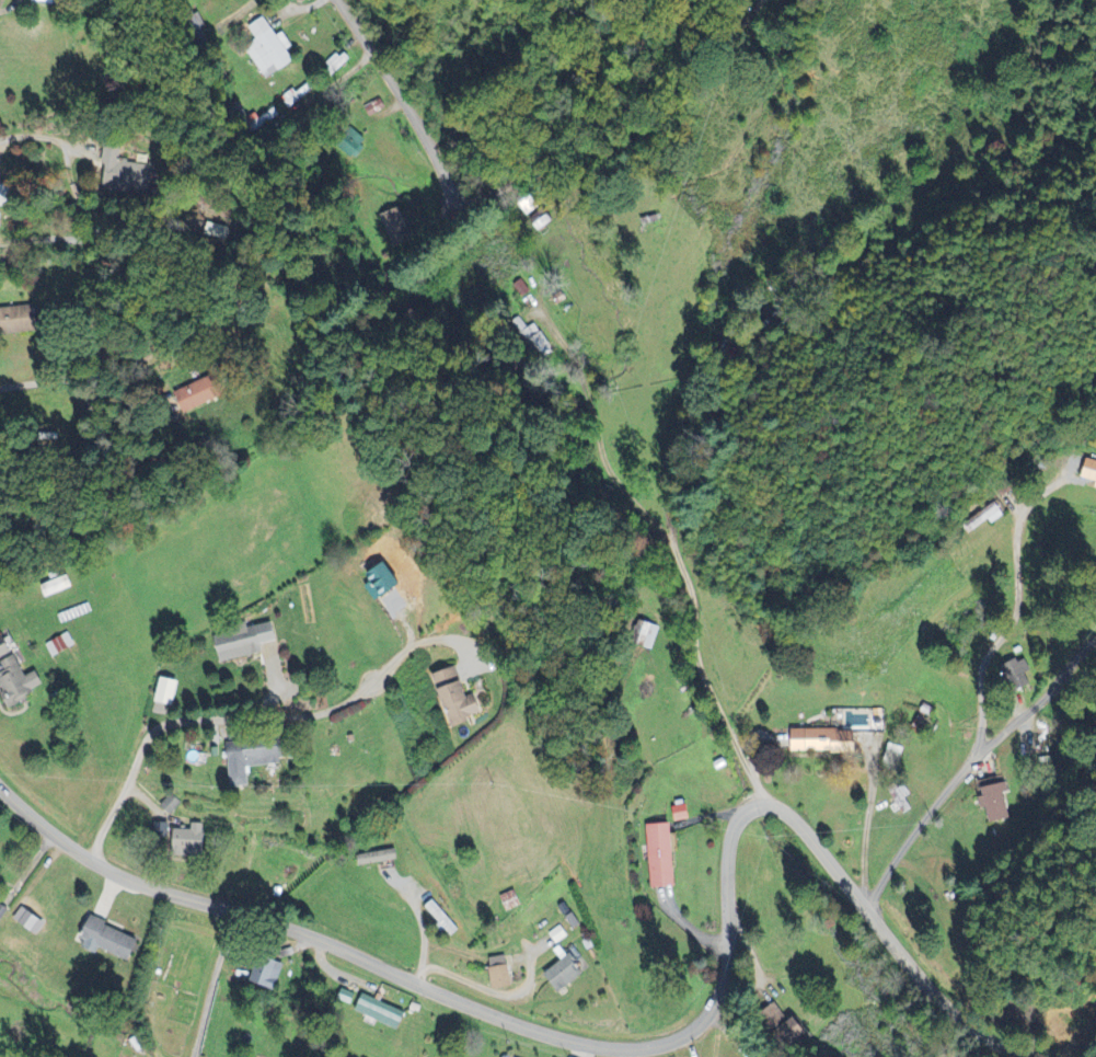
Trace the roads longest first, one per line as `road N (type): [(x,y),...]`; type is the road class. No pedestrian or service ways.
road 1 (residential): [(761,805),(737,816),(730,830),(724,983),(711,1008),(687,1034),(628,1050),(543,1035),(307,934),(124,880),(59,841),(0,789)]
road 2 (residential): [(761,805),(703,683),(690,599),(669,545),(608,474),(579,378),(538,311)]
road 3 (residential): [(88,860),(155,727),(338,706),(401,652),(430,639),(464,643),(476,654)]
road 4 (residential): [(1031,1056),(954,1016),(793,819),(761,805)]
road 5 (residential): [(865,910),(887,863),(957,773),(1095,633)]
road 6 (residential): [(463,211),(714,41),(739,0)]
road 7 (residential): [(972,759),(981,662),(1013,604),(1015,522),(1031,498),(1063,476)]
road 8 (residential): [(338,0),(463,211)]
road 9 (residential): [(416,985),(422,931),(384,871)]

